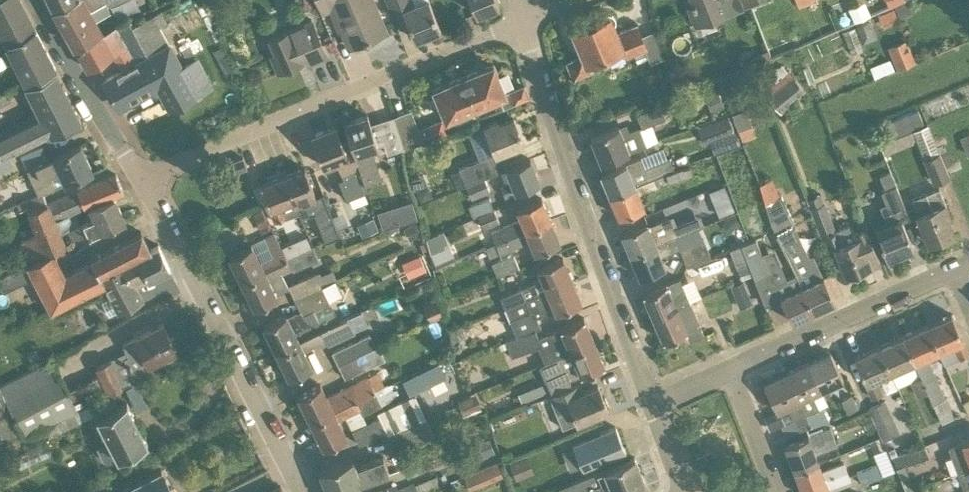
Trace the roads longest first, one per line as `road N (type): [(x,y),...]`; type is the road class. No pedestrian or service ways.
road 1 (residential): [(524,23),(141,181)]
road 2 (residential): [(650,401),(524,23)]
road 3 (unclassified): [(303,491),(141,181)]
road 4 (residential): [(730,371),(959,272)]
road 5 (unclassified): [(141,181),(37,0)]
road 6 (residential): [(773,491),(730,371)]

